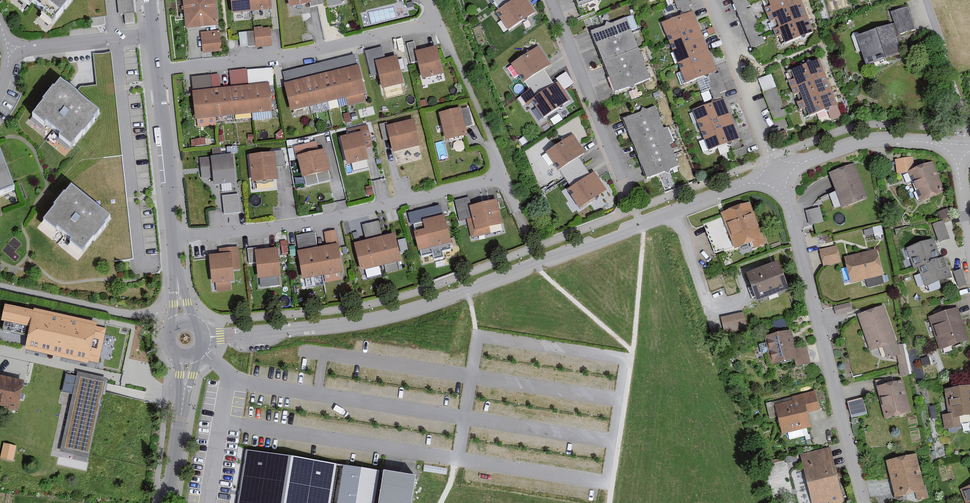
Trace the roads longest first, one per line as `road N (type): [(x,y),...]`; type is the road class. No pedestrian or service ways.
road 1 (residential): [(213,337),(335,326),(421,308),(777,172)]
road 2 (residential): [(777,172),(866,502)]
road 3 (residential): [(174,237),(349,216),(502,176)]
road 4 (residential): [(158,72),(302,55),(436,21)]
road 5 (residential): [(552,0),(624,176)]
road 6 (residential): [(777,172),(878,138),(959,145)]
road 7 (residential): [(712,0),(777,172)]
road 8 (residential): [(158,72),(174,237)]
road 9 (residential): [(10,48),(154,33)]
road 10 (residential): [(185,362),(165,502)]

